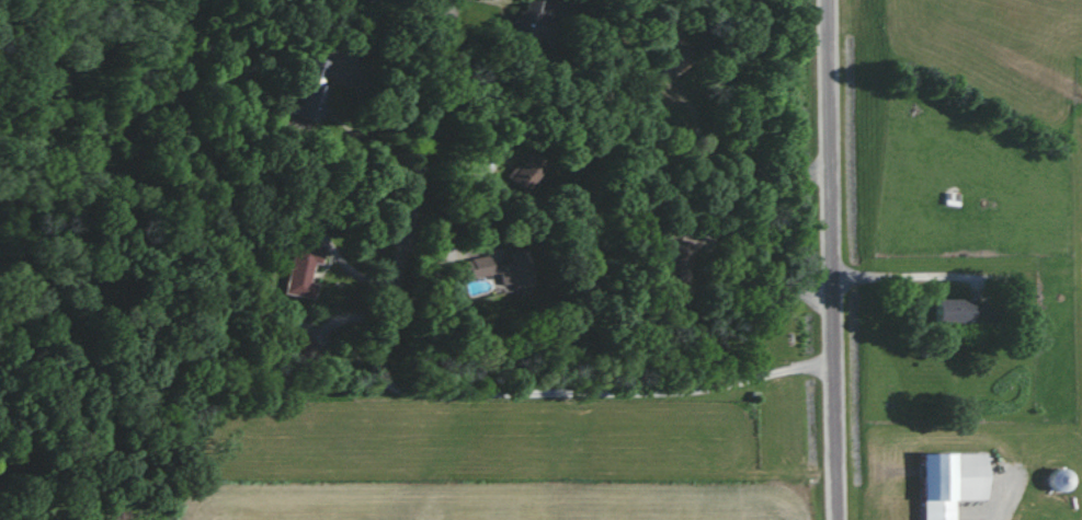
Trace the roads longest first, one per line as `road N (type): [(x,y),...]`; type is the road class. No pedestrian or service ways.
road 1 (residential): [(466,0),(401,358),(409,378),(441,388),(684,388)]
road 2 (residential): [(837,519),(831,0)]
road 3 (residential): [(684,388),(834,361)]

